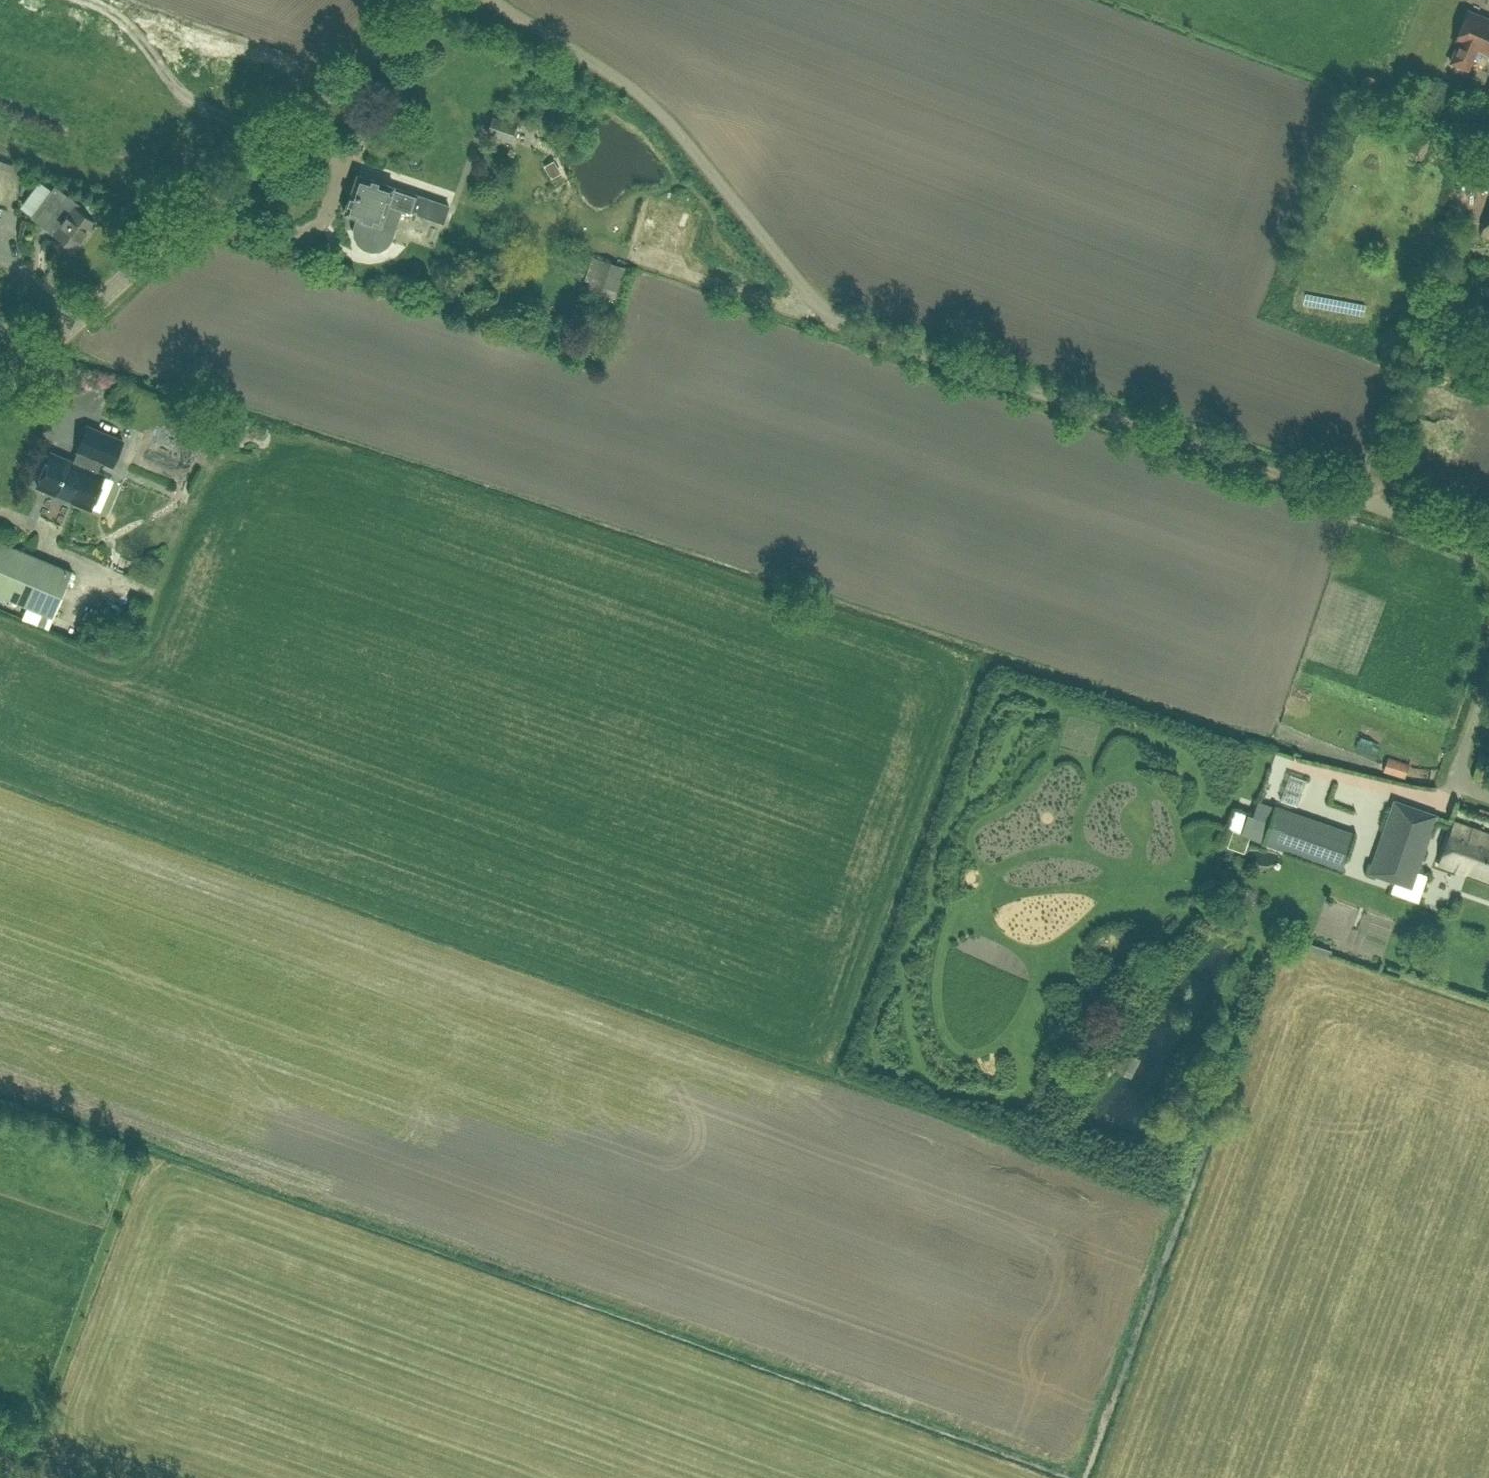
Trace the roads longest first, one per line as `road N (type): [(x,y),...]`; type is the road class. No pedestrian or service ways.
road 1 (residential): [(493,0),(640,93),(796,277),(814,314),(1488,540)]
road 2 (tertiary): [(0,389),(425,0)]

